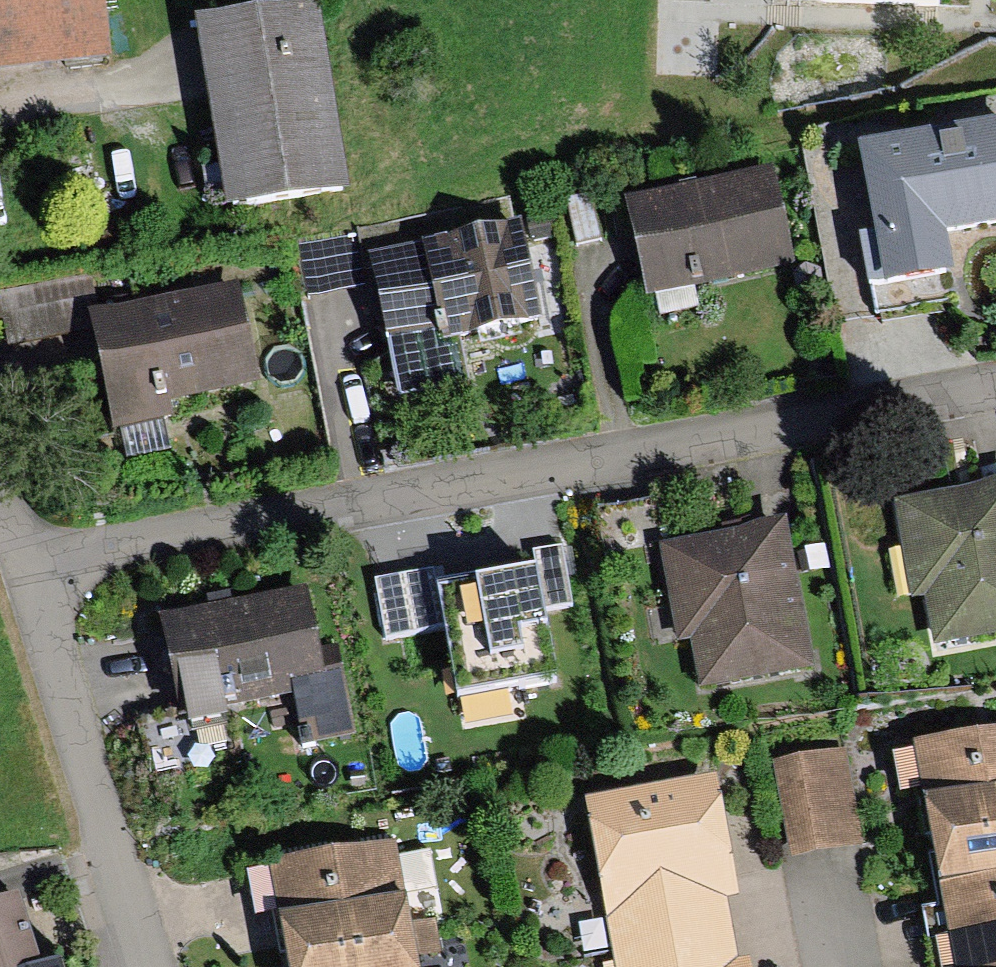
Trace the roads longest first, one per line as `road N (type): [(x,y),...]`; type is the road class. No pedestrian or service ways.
road 1 (residential): [(144,966),(14,565),(995,382)]

